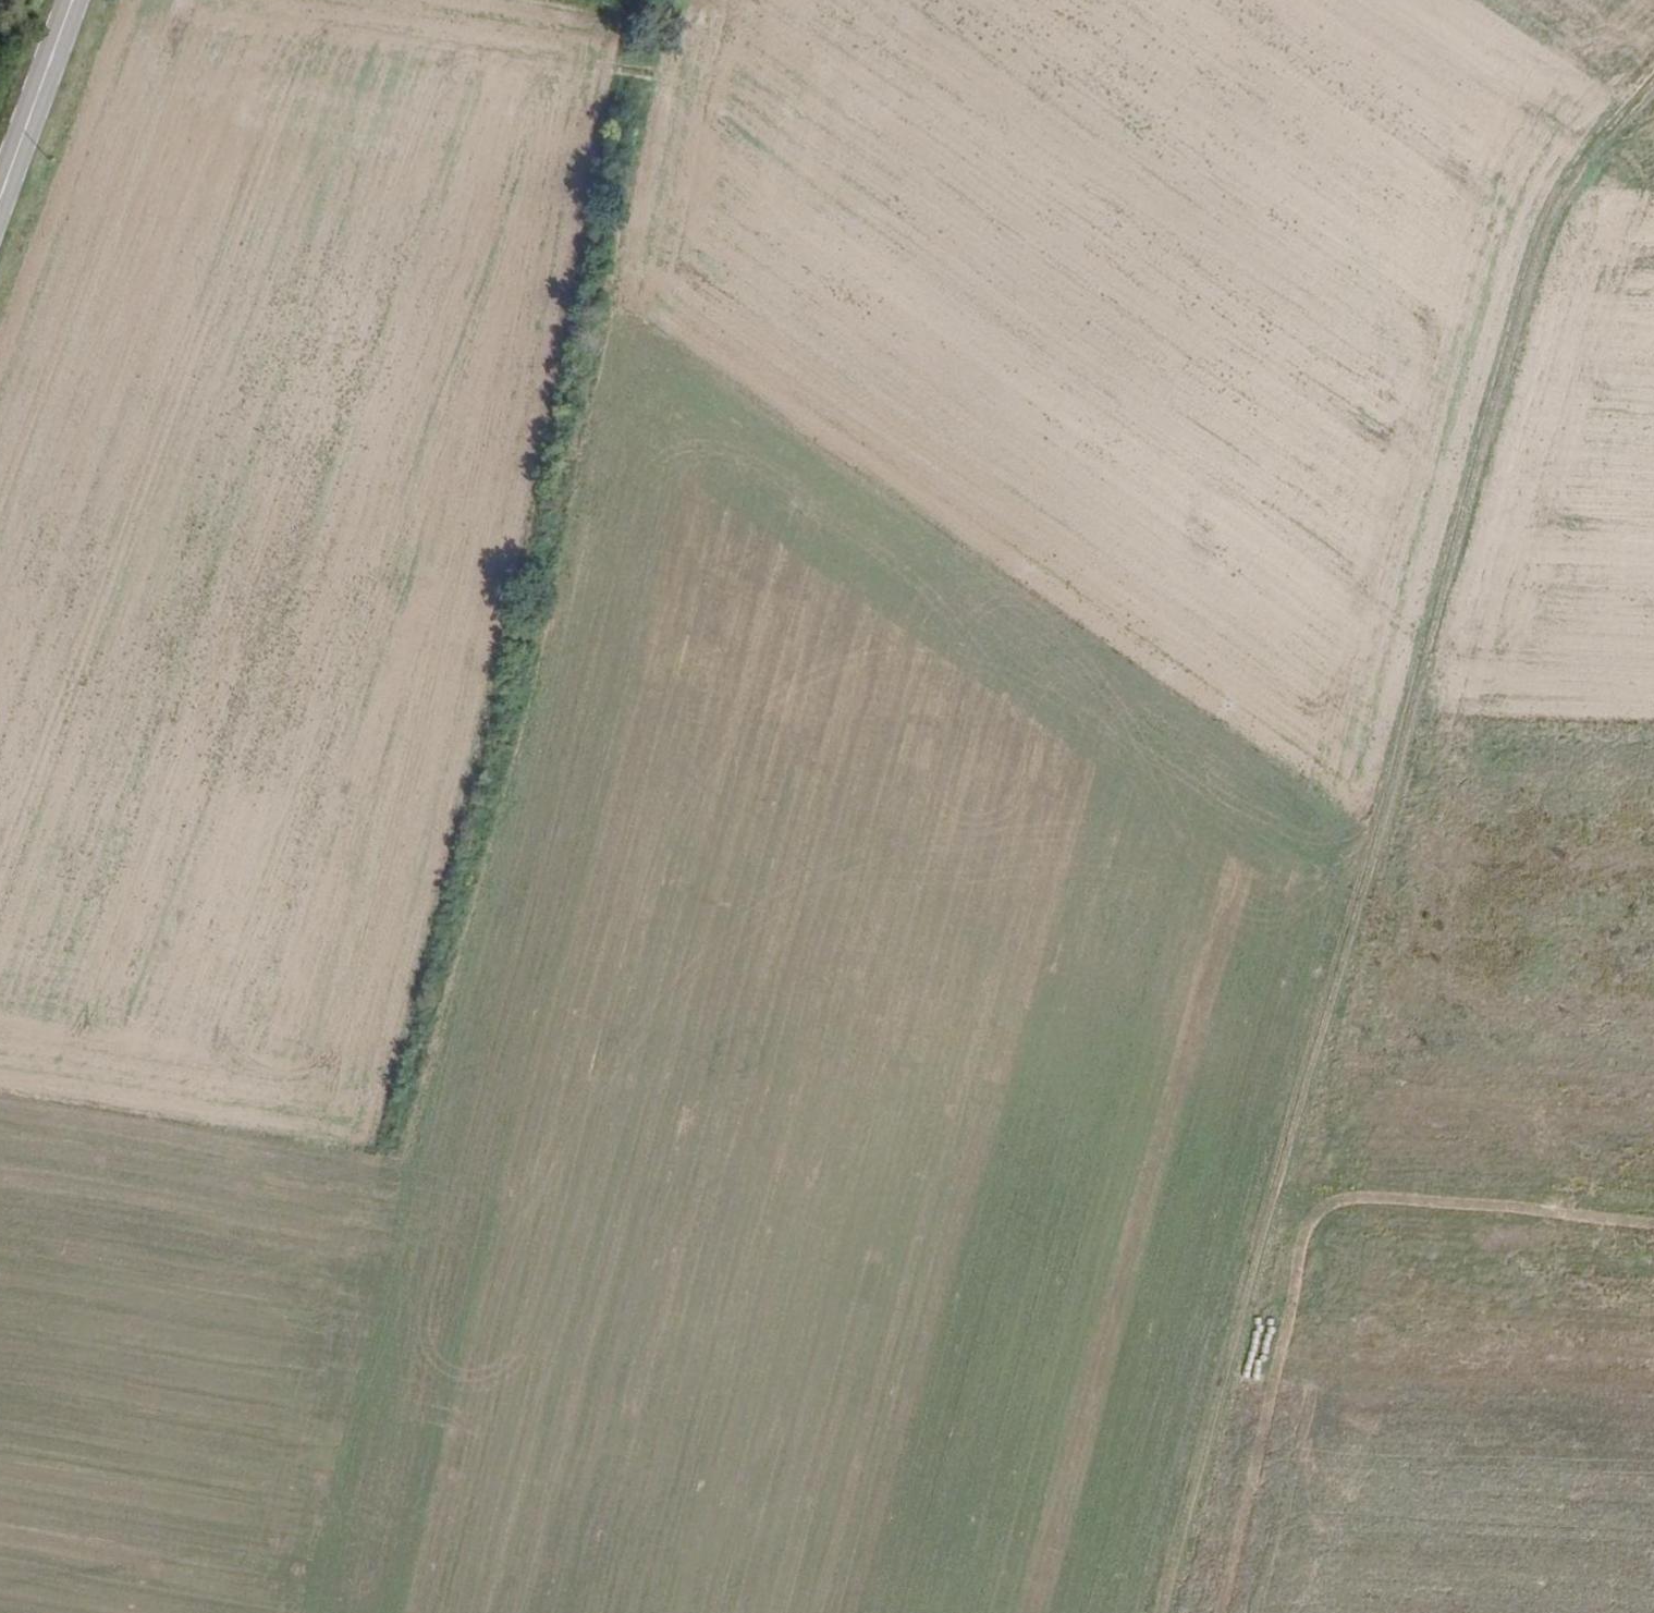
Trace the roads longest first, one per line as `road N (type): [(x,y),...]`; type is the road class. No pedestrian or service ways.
road 1 (track): [(1653,91),(1548,217),(1179,1612)]
road 2 (primary): [(0,186),(68,0)]

